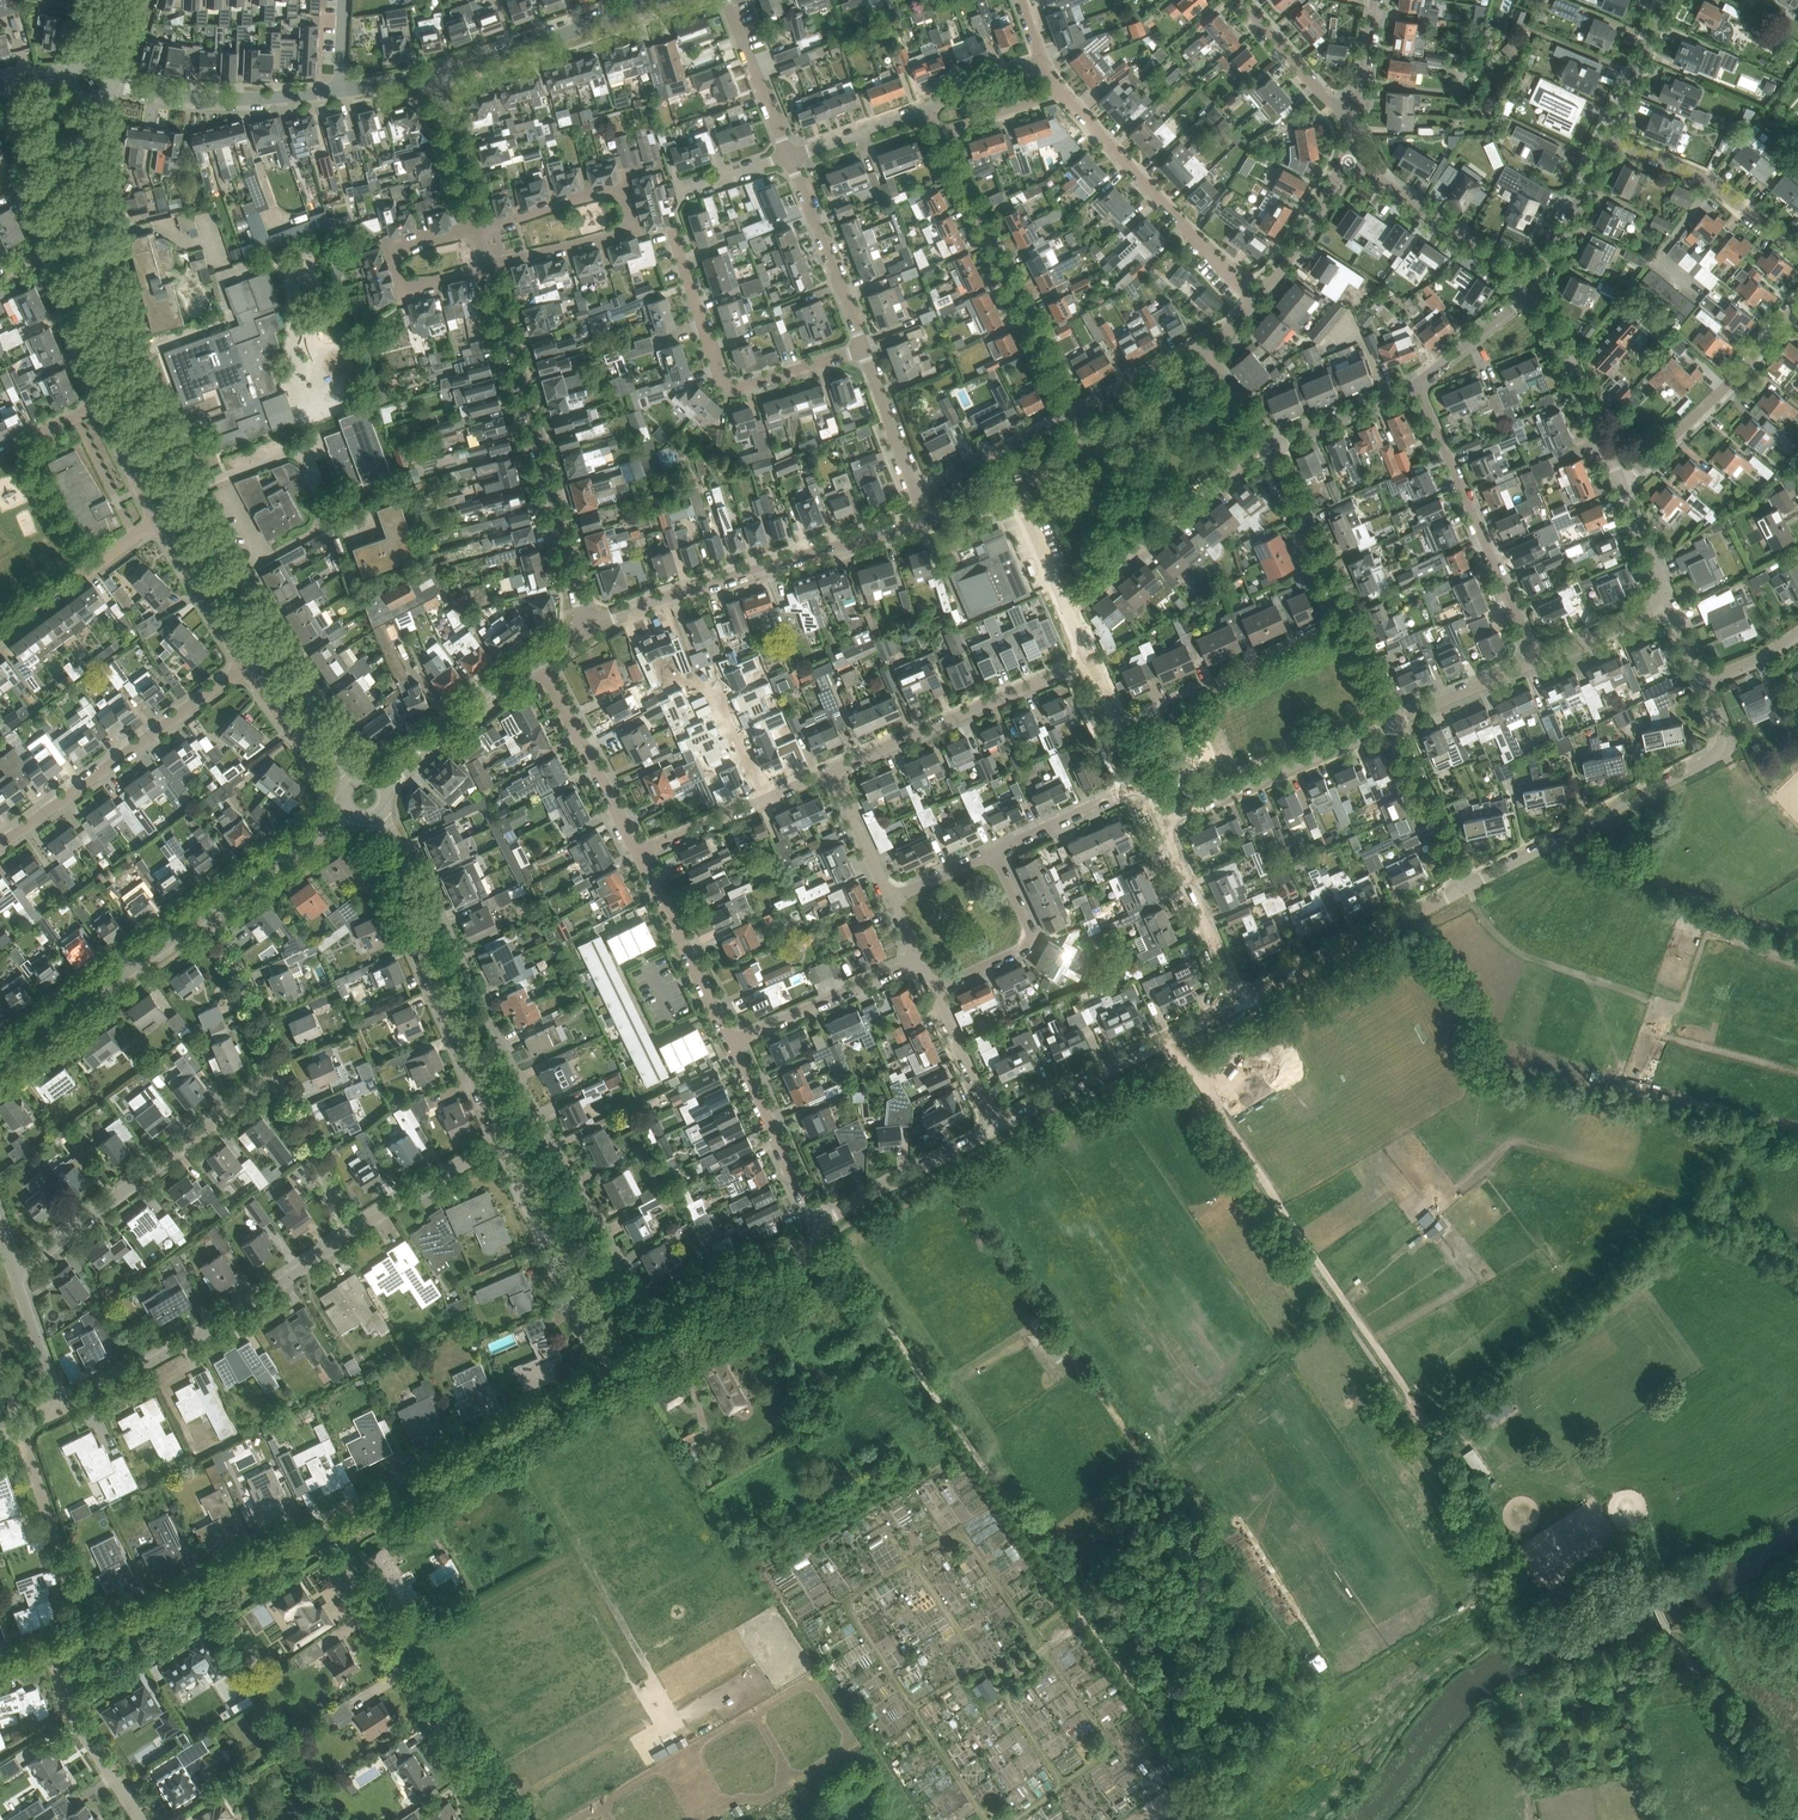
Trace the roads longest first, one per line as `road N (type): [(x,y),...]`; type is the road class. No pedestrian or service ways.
road 1 (track): [(1526,1590),(1429,1428),(1165,1043)]
road 2 (track): [(820,1236),(840,1251),(1189,1774)]
road 3 (residential): [(582,1322),(632,1297),(634,1278),(504,1052),(444,922),(410,916)]
road 4 (track): [(1791,1819),(1626,1556),(1550,1601),(1526,1590)]
road 5 (tertiary): [(187,492),(134,382),(93,259),(88,106)]
road 6 (residential): [(586,628),(486,265)]
road 7 (residential): [(1463,888),(1717,756),(1724,737),(1702,683)]
road 8 (residential): [(586,628),(928,519)]
road 9 (residential): [(61,1407),(197,1337),(351,1233)]
road 10 (residential): [(15,1274),(282,1077)]
road 11 (tertiary): [(514,1819),(349,1559),(347,1538)]
road 12 (residential): [(486,265),(610,233),(630,219),(614,195),(478,232)]
road 13 (unclassified): [(1072,415),(938,131)]
road 14 (tertiary): [(347,1538),(355,1525),(609,1379)]
road 15 (residential): [(863,349),(738,388),(723,383),(673,233)]
road 16 (residential): [(0,845),(245,666)]
road 17 (unclassified): [(1536,660),(1417,386)]
road 18 (residential): [(347,1538),(313,1532),(87,1638)]
road 19 (residential): [(831,771),(1091,659)]
road 20 (residential): [(1253,300),(1061,92)]
road 21 (residential): [(995,1128),(1241,1002)]
road 22 (residential): [(609,1379),(805,1262),(820,1236),(816,1224)]
road 23 (residential): [(1067,604),(1275,447)]
road 24 (tertiary): [(0,1060),(209,909)]
road 25 (residential): [(1118,720),(1348,619)]
road 26 (residential): [(1162,822),(1392,723)]
road 27 (residential): [(1241,1002),(1463,888)]
road 28 (tertiary): [(499,1146),(410,916)]
road 29 (residential): [(1620,486),(1717,395),(1792,310)]
road 30 (residential): [(437,77),(657,0)]
road 31 (residential): [(1535,289),(1345,161)]
road 32 (residential): [(117,86),(197,97),(340,90)]
road 33 (residential): [(1797,254),(1712,183),(1609,139)]
road 34 (residential): [(87,1638),(20,1429)]
road 35 (residential): [(639,853),(538,659)]
road 36 (residential): [(1620,486),(1535,289)]
road 37 (residential): [(730,1044),(639,853)]
road 38 (residential): [(730,1044),(918,960)]
road 39 (residential): [(932,991),(1022,950),(1030,938),(996,852)]
road 40 (residential): [(863,349),(789,157)]
road 41 (residential): [(816,1224),(995,1128)]
road 42 (residential): [(816,1224),(730,1044)]
road 43 (residential): [(382,782),(538,659)]
road 44 (residential): [(318,531),(322,512),(295,455),(187,492)]
road 45 (residential): [(1241,1002),(1162,822)]
road 46 (residential): [(0,635),(157,519)]
road 47 (tertiary): [(582,1322),(499,1146)]
road 48 (residential): [(141,1819),(76,1724),(51,1651)]
road 49 (residential): [(1348,619),(1275,447)]
road 50 (residential): [(282,1077),(209,909)]
road 51 (residential): [(1463,888),(1392,723)]
road 52 (residential): [(915,493),(1072,415)]
road 53 (residential): [(351,1233),(499,1146)]
road 54 (residential): [(245,666),(157,519)]
road 55 (residential): [(351,1233),(282,1077)]
road 56 (tertiary): [(209,909),(345,807)]
road 57 (residential): [(789,157),(724,0)]
road 58 (residential): [(1253,300),(1288,260),(1345,161)]
road 59 (residential): [(1535,289),(1609,139)]
road 60 (residential): [(996,852),(1145,782)]
road 61 (residential): [(1355,118),(1328,101),(1243,0)]
road 62 (residential): [(478,232),(437,77)]
road 63 (residential): [(102,403),(48,253)]
road 64 (residential): [(1072,415),(1193,346),(1210,352)]
road 65 (residential): [(1392,723),(1536,660)]
road 66 (residential): [(1275,447),(1417,386)]
road 67 (tertiary): [(353,776),(271,646)]
road 68 (residential): [(915,493),(863,349)]
road 69 (residential): [(1417,386),(1535,289)]
road 70 (residential): [(995,1128),(932,991)]
road 71 (residential): [(1609,139),(1666,0)]
road 72 (residential): [(789,157),(928,107)]
road 73 (residential): [(1091,455),(1146,417),(1203,360)]
road 74 (residential): [(1536,660),(1670,604)]
road 75 (residential): [(61,1407),(15,1274)]
road 76 (residential): [(890,897),(831,771)]
road 77 (residential): [(48,253),(13,121)]
road 78 (residential): [(639,853),(763,800)]
road 79 (residential): [(763,800),(710,678)]
road 80 (residential): [(1061,92),(938,131)]
road 81 (residential): [(157,519),(102,403)]
road 82 (residential): [(1670,604),(1620,486)]
road 83 (residential): [(1067,604),(1018,492)]
road 84 (residential): [(928,107),(1043,66)]
road 85 (residential): [(1355,118),(1380,0)]

